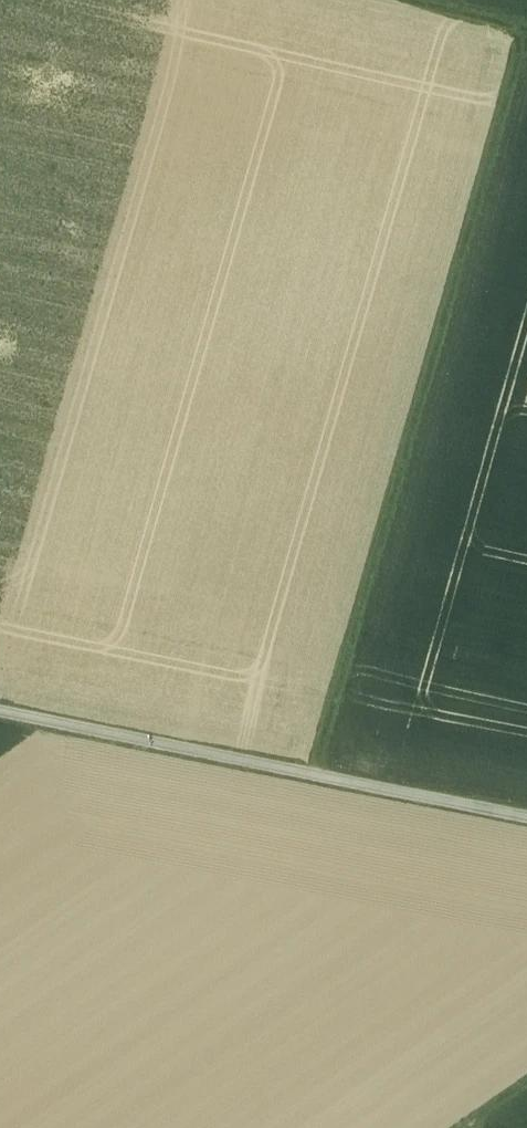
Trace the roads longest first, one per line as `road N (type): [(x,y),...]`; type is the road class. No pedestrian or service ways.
road 1 (track): [(522,26),(312,774)]
road 2 (track): [(0,713),(526,820)]
road 3 (track): [(406,0),(526,27)]

